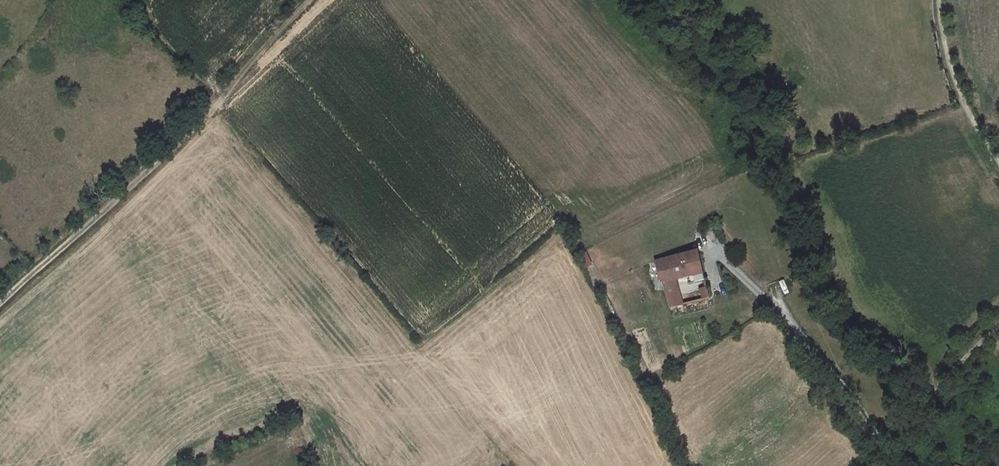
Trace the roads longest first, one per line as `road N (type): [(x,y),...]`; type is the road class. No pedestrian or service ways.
road 1 (track): [(313,0),(181,150),(0,310)]
road 2 (residential): [(895,465),(840,386),(742,272)]

